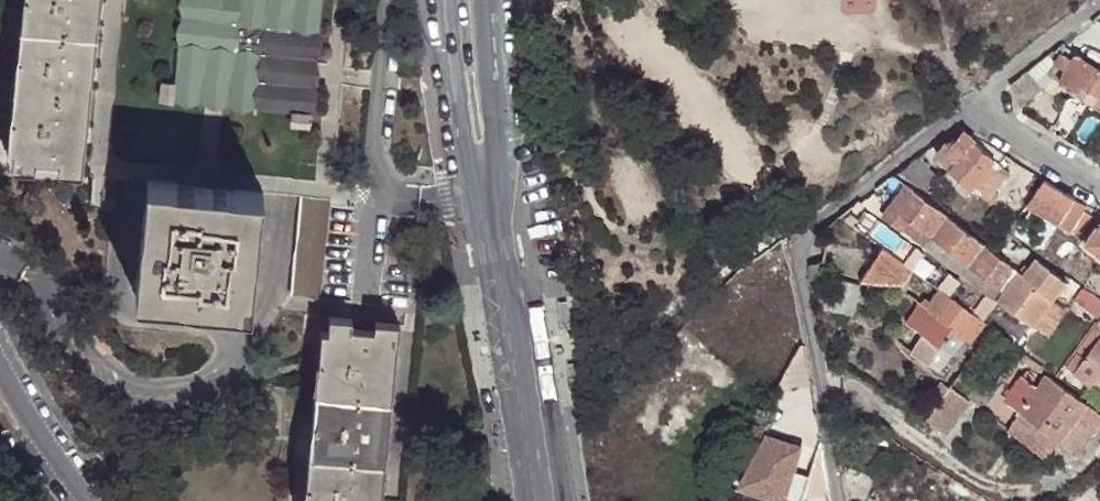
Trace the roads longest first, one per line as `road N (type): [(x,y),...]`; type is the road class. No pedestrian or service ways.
road 1 (residential): [(970,102),(800,244),(843,500)]
road 2 (tertiary): [(530,482),(484,192)]
road 3 (tertiary): [(448,0),(458,123),(484,192)]
road 4 (tertiary): [(484,192),(494,125),(484,0)]
road 5 (residential): [(97,500),(40,428),(0,358)]
road 6 (residential): [(1097,0),(970,102)]
road 7 (residential): [(1099,187),(970,102)]

